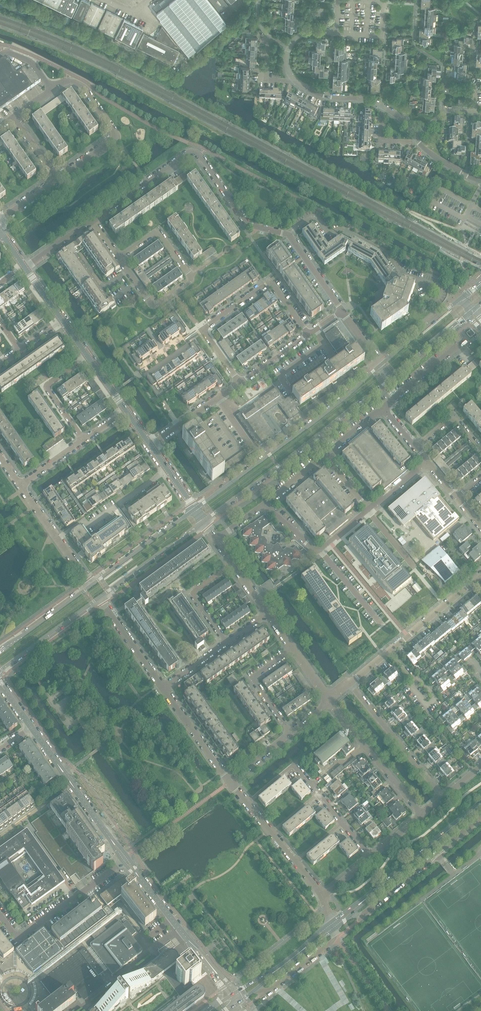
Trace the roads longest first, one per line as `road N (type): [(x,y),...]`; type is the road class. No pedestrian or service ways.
road 1 (secondary): [(204,522),(390,378)]
road 2 (secondary): [(380,365),(195,509)]
road 3 (tertiary): [(231,996),(125,859)]
road 4 (residential): [(349,684),(480,575)]
road 5 (residential): [(119,258),(158,233),(191,277),(154,307),(144,294)]
road 6 (tertiary): [(125,859),(31,727)]
road 7 (residential): [(57,179),(115,138),(85,89),(61,84)]
road 8 (residential): [(309,335),(270,281),(202,329)]
road 9 (secondary): [(365,899),(480,804)]
road 10 (residential): [(422,815),(330,700)]
road 11 (residential): [(443,797),(349,684)]
road 12 (residential): [(370,509),(317,552),(264,505)]
road 13 (residential): [(18,939),(125,859)]
road 14 (secondary): [(195,509),(91,585)]
road 15 (secondary): [(101,597),(204,522)]
road 16 (residential): [(336,34),(382,36),(384,3),(338,0)]
road 17 (secondary): [(0,670),(101,597)]
road 18 (residential): [(92,220),(195,153)]
road 19 (residential): [(91,585),(20,485)]

